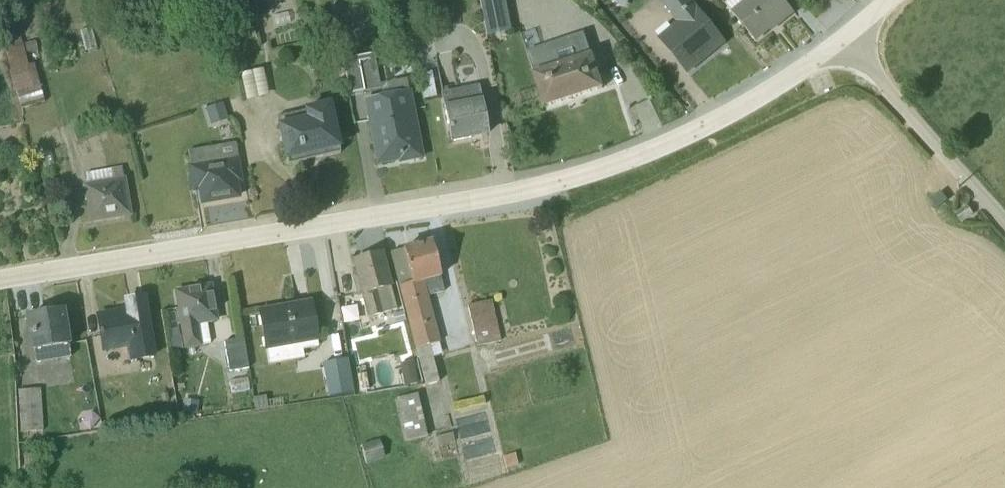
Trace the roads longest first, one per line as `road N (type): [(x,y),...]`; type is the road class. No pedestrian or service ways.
road 1 (residential): [(0,282),(604,173),(685,145),(850,46)]
road 2 (unclassified): [(850,46),(1004,223)]

